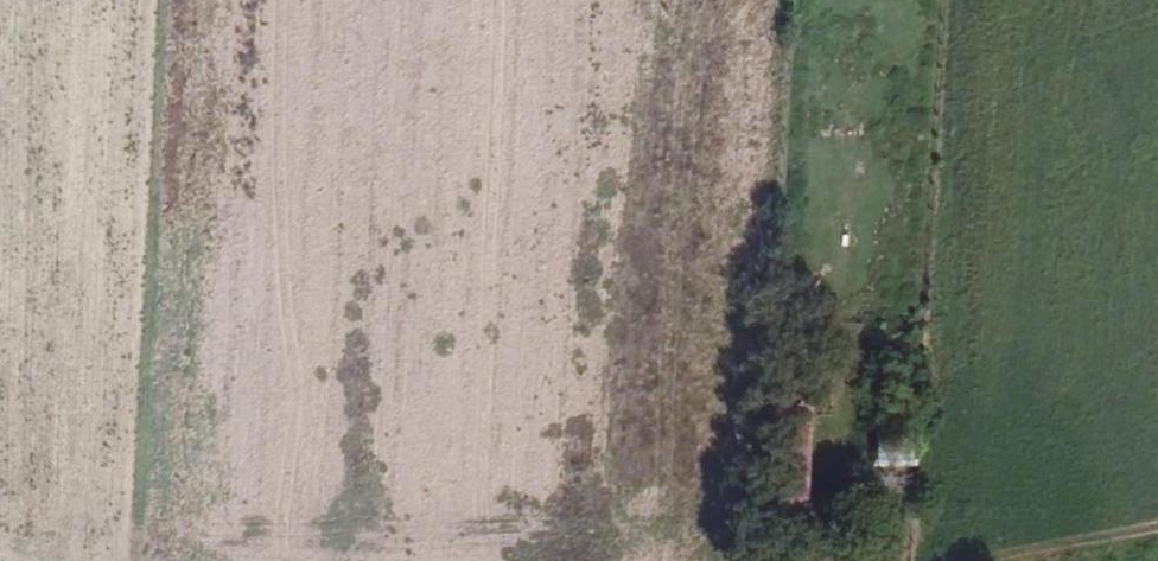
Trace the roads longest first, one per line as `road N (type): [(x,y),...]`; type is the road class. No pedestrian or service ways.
road 1 (track): [(1157,527),(990,560)]

